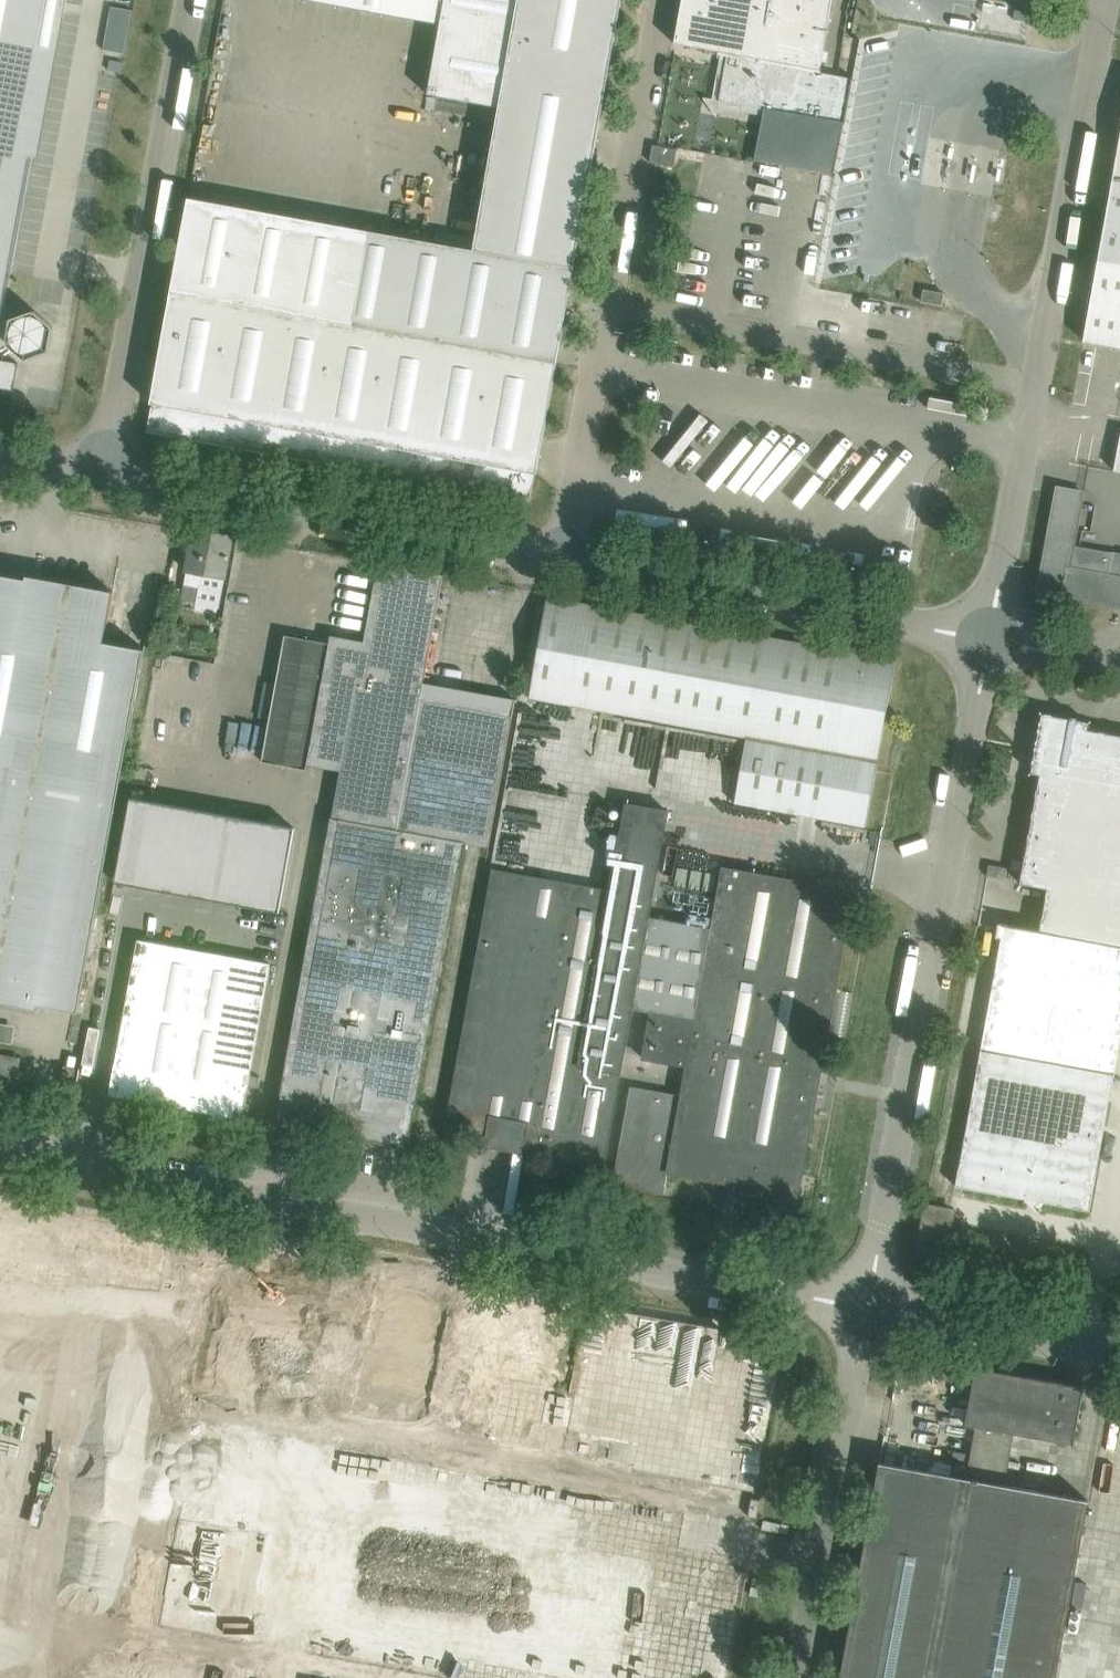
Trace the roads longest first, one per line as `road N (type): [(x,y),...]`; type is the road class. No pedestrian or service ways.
road 1 (unclassified): [(871,1310),(0,1151)]
road 2 (unclassified): [(871,1310),(988,641)]
road 3 (unclassified): [(988,641),(1098,0)]
road 4 (unclassified): [(560,563),(663,0)]
road 5 (unclassified): [(102,480),(190,0)]
road 6 (unclassified): [(560,563),(102,480)]
road 7 (unclassified): [(988,641),(560,563)]
road 8 (unclassified): [(801,1677),(871,1310)]
road 9 (unclassified): [(1119,1355),(871,1310)]
road 10 (unclassified): [(1119,665),(988,641)]

